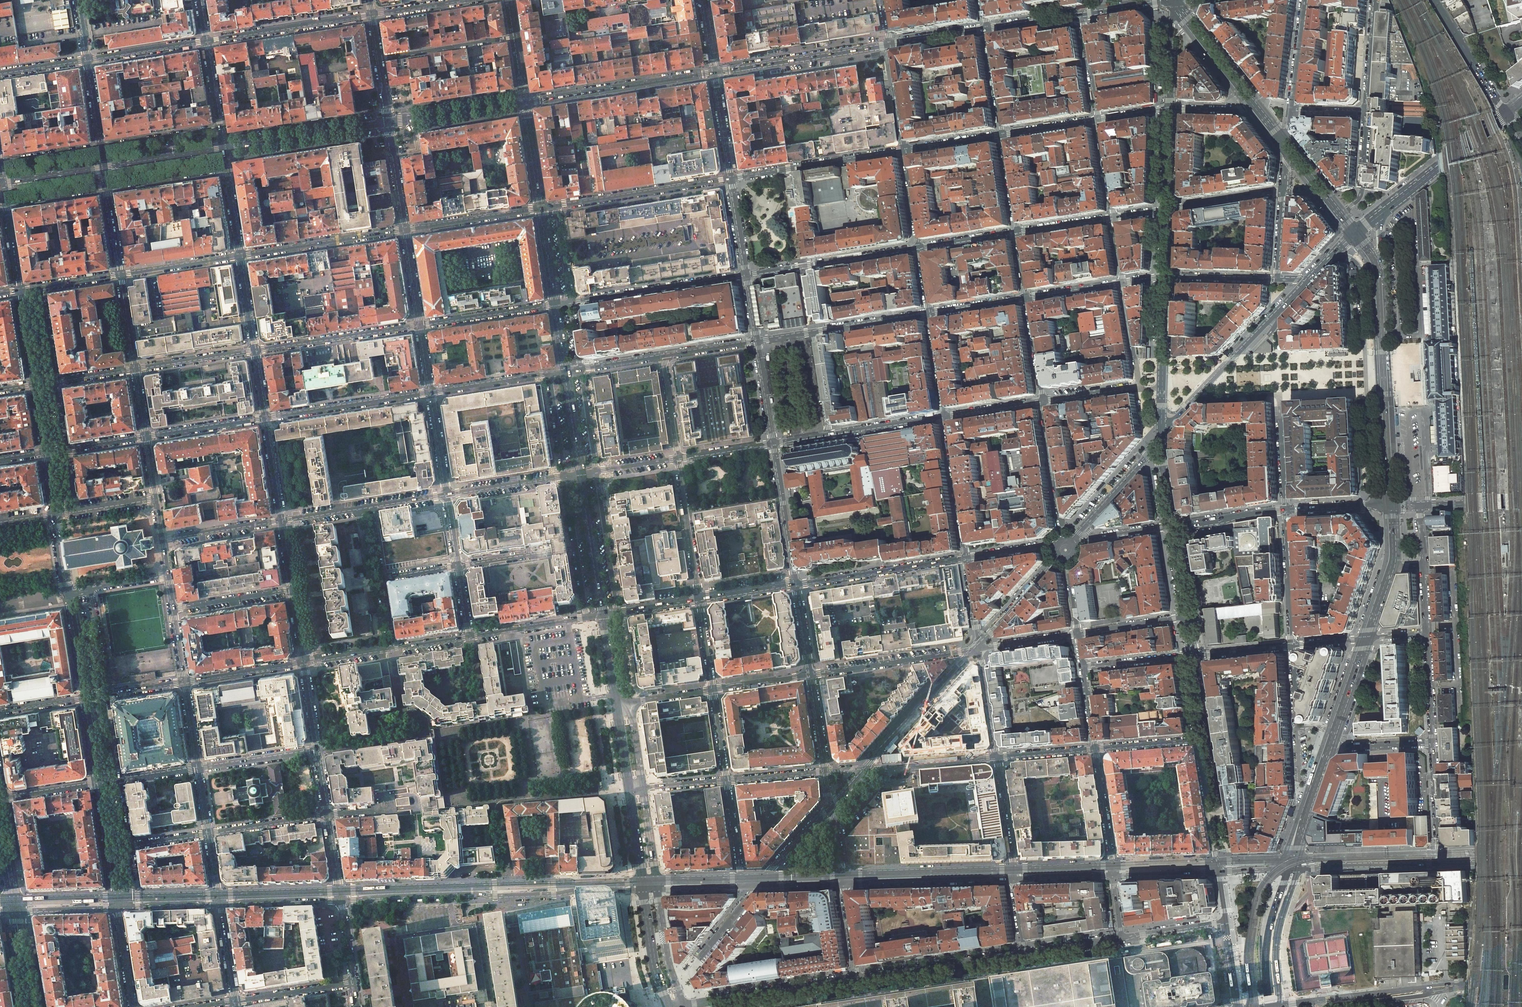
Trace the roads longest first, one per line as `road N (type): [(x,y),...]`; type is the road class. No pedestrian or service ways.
road 1 (secondary): [(1193,656),(1243,1006)]
road 2 (tertiary): [(340,900),(643,889)]
road 3 (residential): [(1323,264),(1346,257),(1361,272),(1373,506)]
road 4 (residential): [(1198,740),(1210,809),(1225,812),(1207,655)]
road 5 (primary): [(1390,506),(1378,274)]
road 6 (secondary): [(715,72),(525,102)]
road 7 (residential): [(747,276),(571,302)]
road 8 (residential): [(731,179),(905,151)]
road 9 (residential): [(557,206),(731,179)]
road 10 (secondary): [(889,45),(715,72)]
road 11 (residential): [(921,249),(747,276)]
road 12 (tertiary): [(967,558),(797,585)]
road 13 (residential): [(810,675),(979,648)]
road 14 (secondary): [(844,884),(1015,879)]
road 15 (residential): [(1026,953),(858,979)]
road 16 (secondary): [(1280,1006),(1448,989)]
road 17 (residential): [(265,418),(431,392)]
road 18 (residential): [(420,325),(254,350)]
road 19 (secondary): [(389,123),(223,147)]
road 20 (residential): [(371,15),(206,40)]
road 21 (secondary): [(1194,398),(1310,279)]
road 22 (residential): [(241,256),(405,231)]
road 23 (secondary): [(1380,215),(1506,113)]
road 24 (residential): [(858,979),(703,1003)]
road 25 (secondary): [(1289,867),(1440,864)]
road 26 (residential): [(1295,646),(1300,778),(1316,783)]
road 27 (residential): [(596,471),(619,614)]
road 28 (primary): [(582,473),(604,616)]
road 29 (unclassified): [(1280,1006),(1278,934),(1296,875),(1289,867)]
road 30 (residential): [(946,417),(967,558)]
road 31 (primary): [(1272,1006),(1269,935),(1289,867)]
road 32 (residential): [(1063,540),(1042,401)]
road 33 (unclassified): [(1277,868),(1257,897),(1248,946),(1253,1001)]
road 34 (residential): [(515,37),(378,59)]
road 35 (residential): [(405,231),(541,209)]
road 36 (secondary): [(525,102),(389,123)]
road 37 (residential): [(556,305),(420,325)]
road 38 (residential): [(1286,510),(1295,646)]
road 39 (secondary): [(1436,0),(1506,113)]
road 40 (secondary): [(889,743),(979,648)]
road 41 (residential): [(1113,876),(1095,749)]
road 42 (primary): [(1249,101),(1171,0)]
road 43 (residential): [(120,275),(241,256)]
road 44 (residential): [(997,758),(1015,879)]
road 45 (residential): [(566,476),(446,496)]
road 46 (residential): [(172,609),(292,590)]
road 47 (residential): [(145,437),(265,418)]
road 48 (residential): [(254,350),(134,368)]
road 49 (residential): [(1433,743),(1440,864)]
road 50 (residential): [(198,769),(318,752)]
road 51 (tertiary): [(219,904),(340,900)]
road 52 (residential): [(280,520),(161,540)]
road 53 (tertiary): [(303,663),(184,683)]
road 54 (residential): [(206,40),(87,60)]
road 55 (residential): [(457,566),(576,547)]
road 56 (residential): [(327,814),(208,832)]
road 57 (secondary): [(979,648),(1060,559)]
road 58 (primary): [(643,889),(669,1006)]
road 59 (secondary): [(223,147),(105,168)]

